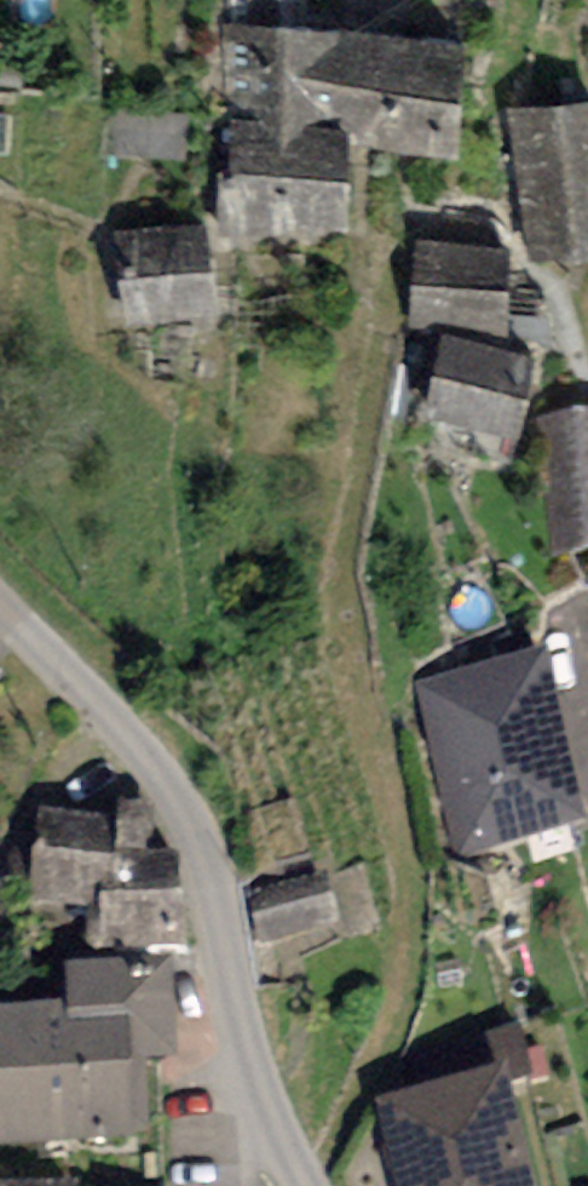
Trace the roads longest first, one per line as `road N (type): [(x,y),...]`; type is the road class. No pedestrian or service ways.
road 1 (unclassified): [(304,1185),(258,1101),(184,819),(130,736),(0,606)]

